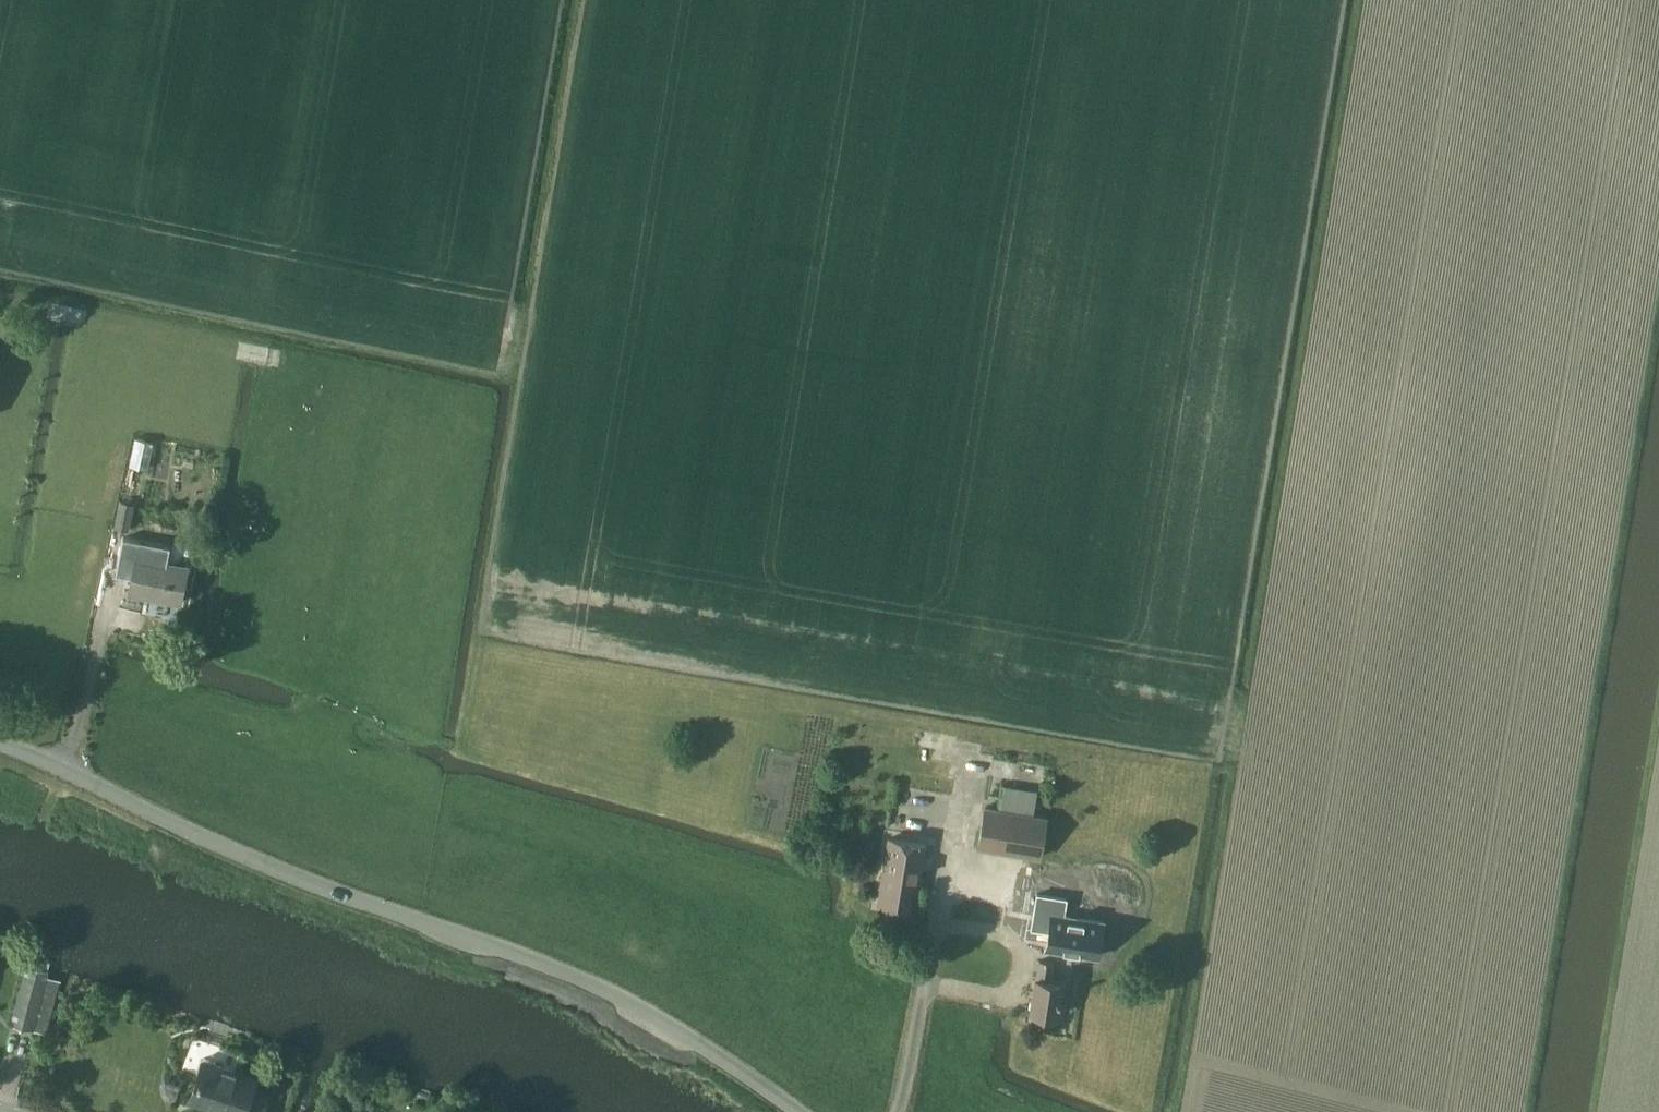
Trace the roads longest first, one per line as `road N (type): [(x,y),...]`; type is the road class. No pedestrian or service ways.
road 1 (tertiary): [(795,1111),(641,1007),(534,960),(301,879),(0,742)]

